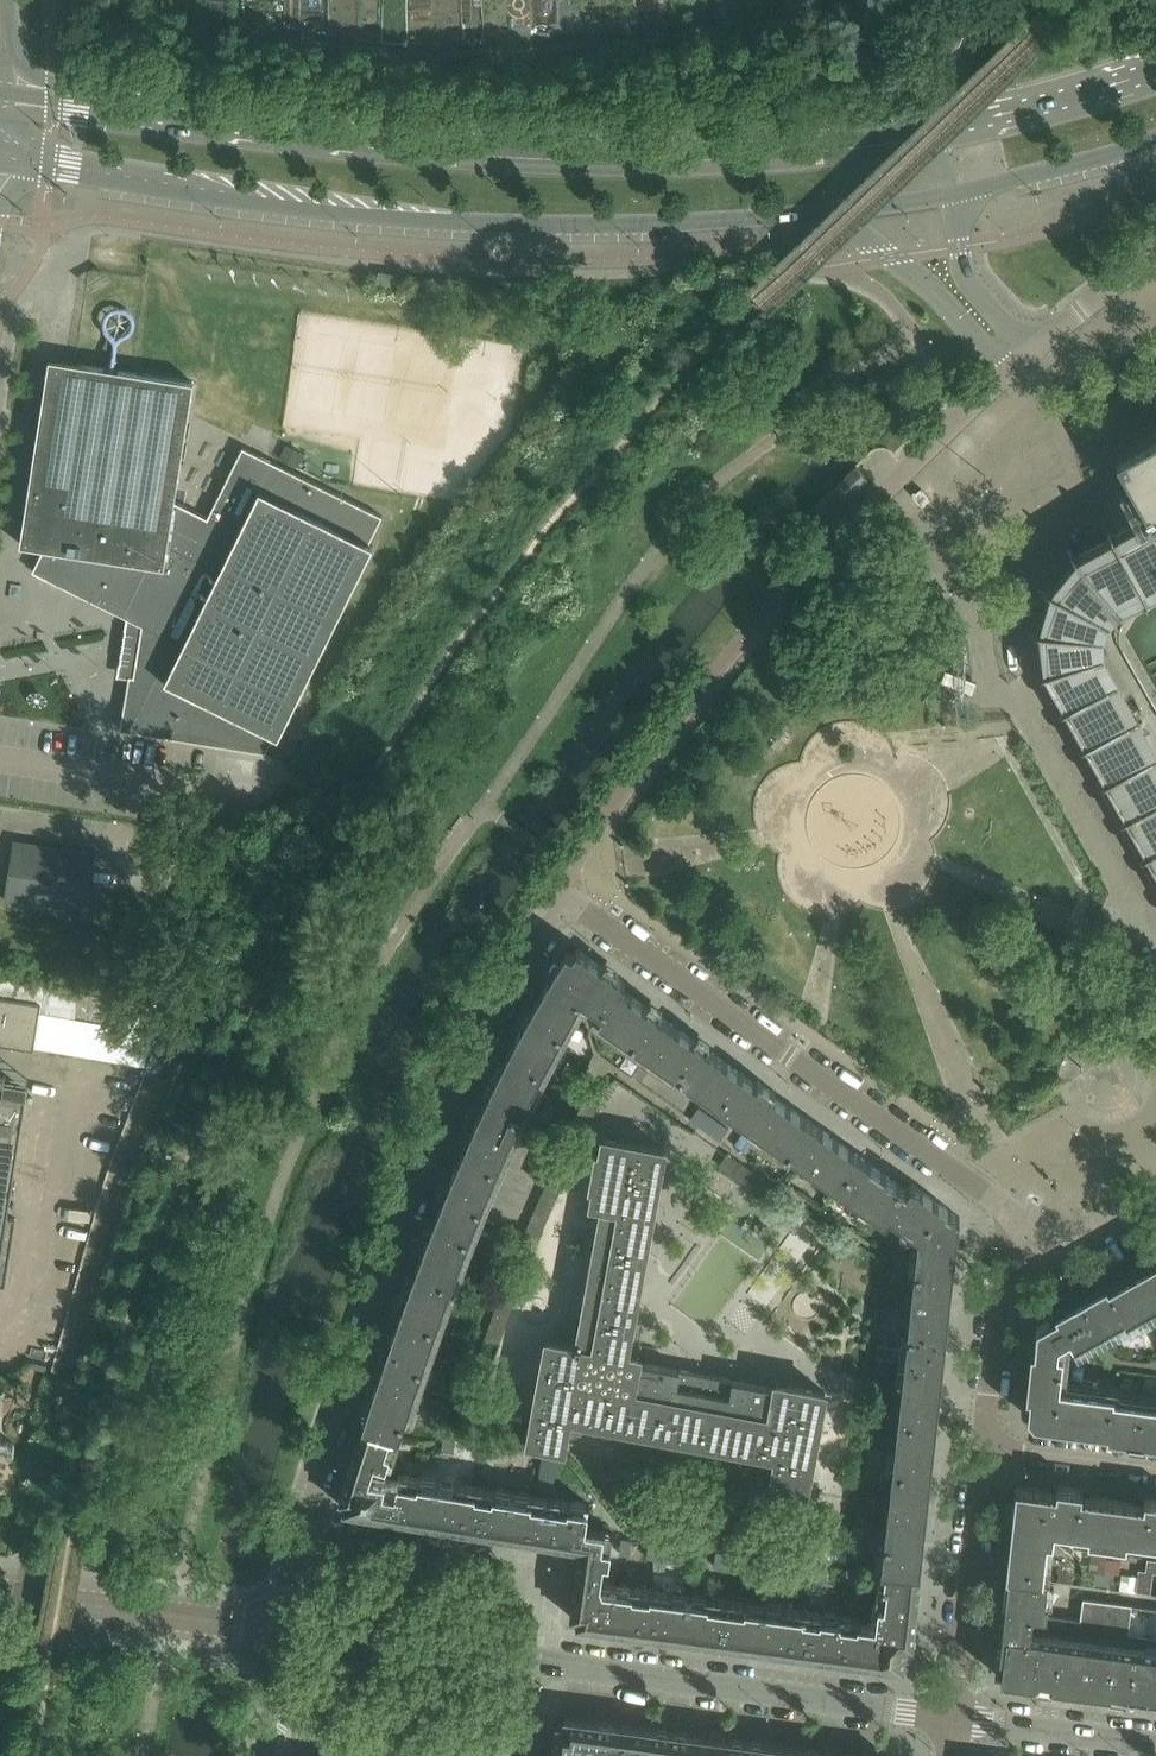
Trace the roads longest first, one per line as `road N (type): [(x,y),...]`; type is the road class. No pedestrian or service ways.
road 1 (residential): [(1027,1240),(986,1193),(568,899),(493,1016),(428,1160),(328,1441),(281,1630)]
road 2 (secondary): [(0,158),(68,176),(405,215),(542,220),(855,211)]
road 3 (secondary): [(861,143),(691,156),(365,148),(8,93)]
road 4 (residential): [(951,1719),(281,1630)]
road 5 (residential): [(0,1594),(281,1630)]
road 6 (residential): [(951,1719),(986,1445)]
road 7 (secondary): [(1155,71),(933,132)]
road 8 (residential): [(855,211),(867,234),(944,301),(1005,373)]
road 9 (residential): [(986,1445),(1001,1290),(1027,1240)]
road 10 (residential): [(1155,1746),(951,1719)]
road 11 (secondary): [(957,193),(1155,139)]
road 12 (residential): [(1030,351),(968,279),(957,193)]
road 13 (residential): [(986,1445),(1155,1468)]
road 14 (residential): [(1005,373),(890,488)]
road 15 (residential): [(1155,254),(1030,351)]
road 16 (residential): [(1155,1196),(1070,1244),(1027,1240)]
road 17 (residential): [(264,1755),(281,1630)]

